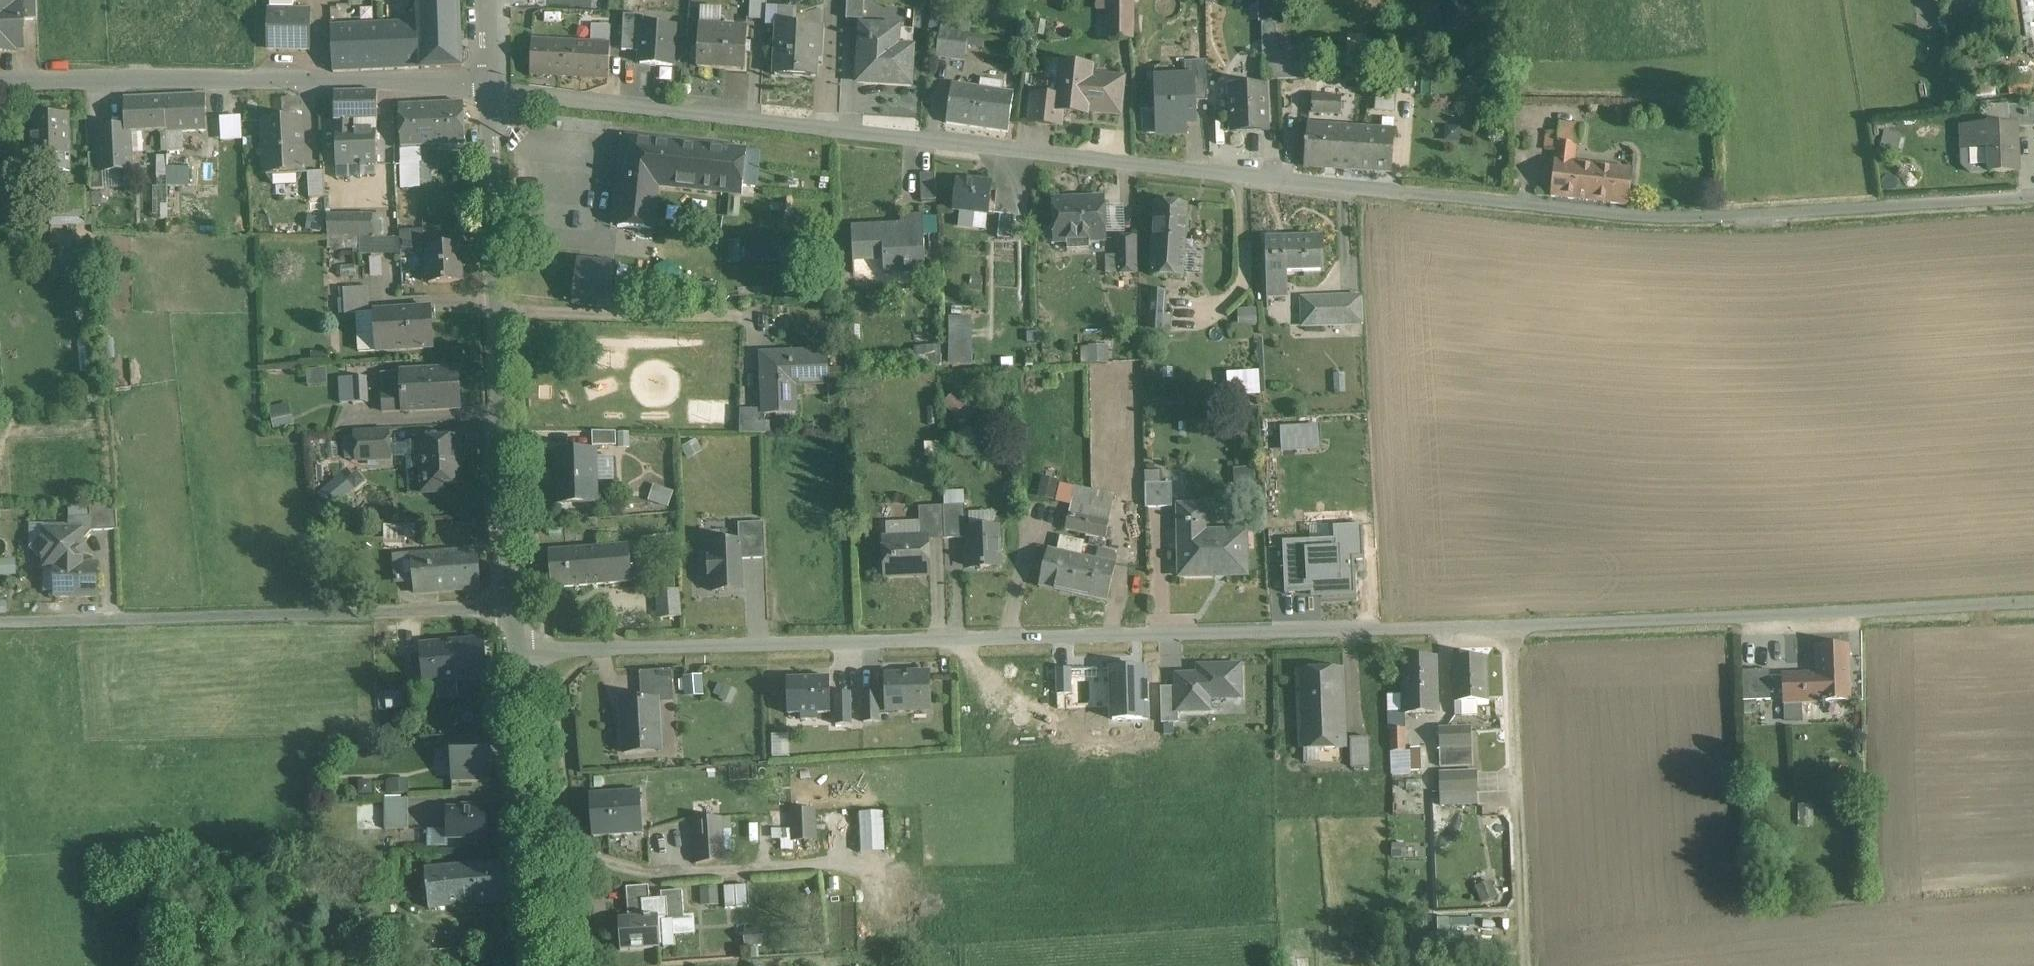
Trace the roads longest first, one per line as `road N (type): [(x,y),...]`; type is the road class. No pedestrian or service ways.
road 1 (residential): [(2033,197),(1633,216),(488,87)]
road 2 (residential): [(1716,620),(519,651)]
road 3 (residential): [(488,87),(502,533),(519,651)]
road 4 (track): [(511,610),(0,621)]
road 5 (residential): [(488,87),(0,80)]
road 6 (unclassified): [(1716,620),(2033,605)]
road 7 (residential): [(519,651),(557,965)]

